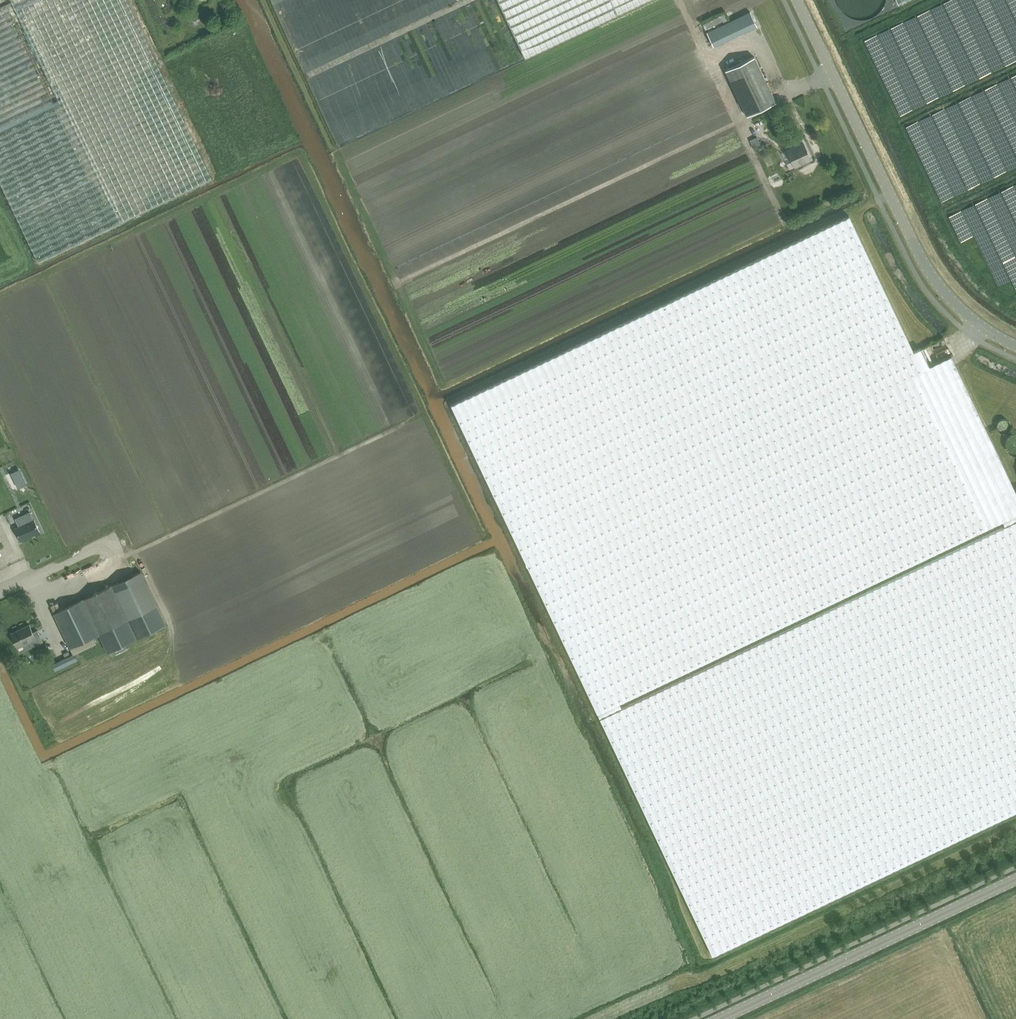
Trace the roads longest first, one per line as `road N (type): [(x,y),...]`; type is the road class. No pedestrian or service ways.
road 1 (tertiary): [(1015,349),(945,301),(797,0)]
road 2 (unclassified): [(723,1018),(1015,880)]
road 3 (residential): [(0,596),(114,541)]

